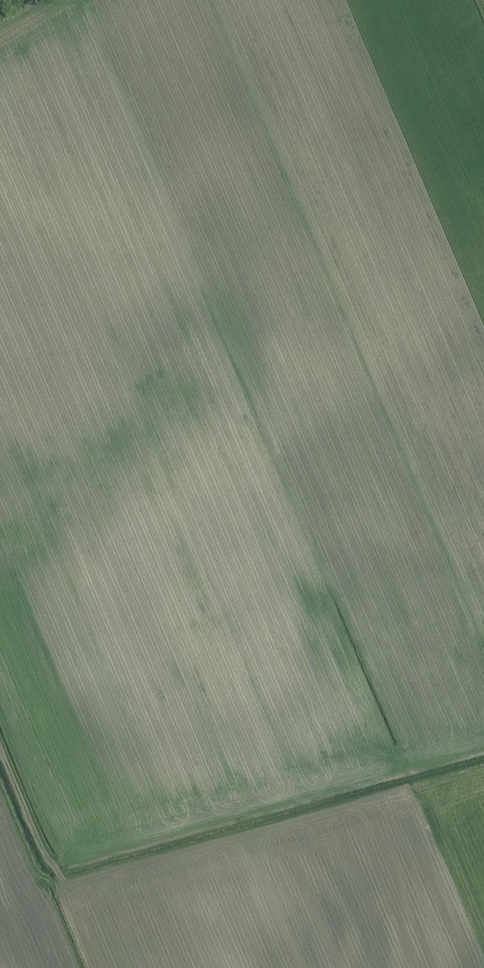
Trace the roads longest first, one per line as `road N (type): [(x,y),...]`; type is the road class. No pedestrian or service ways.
road 1 (track): [(0,751),(63,891)]

